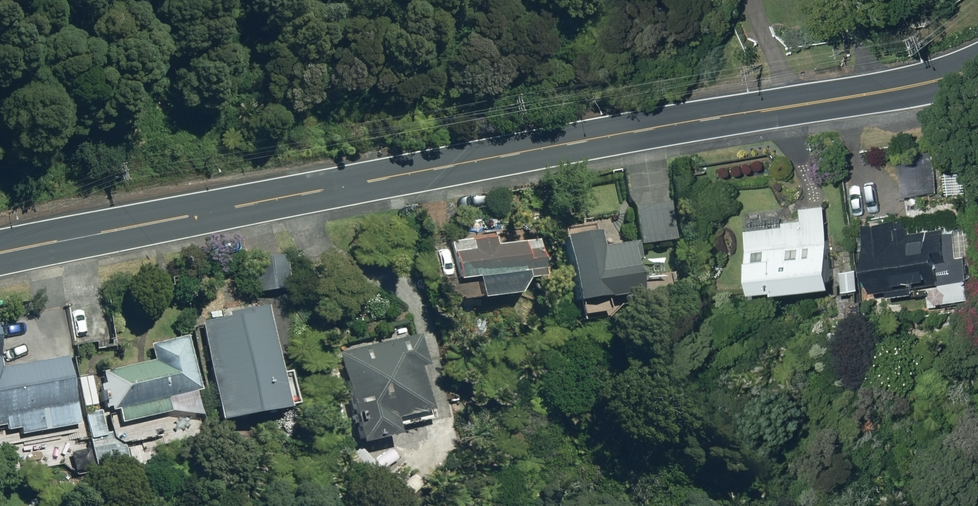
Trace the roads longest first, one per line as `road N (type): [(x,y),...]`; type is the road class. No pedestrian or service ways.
road 1 (secondary): [(977,67),(905,89),(0,253)]

